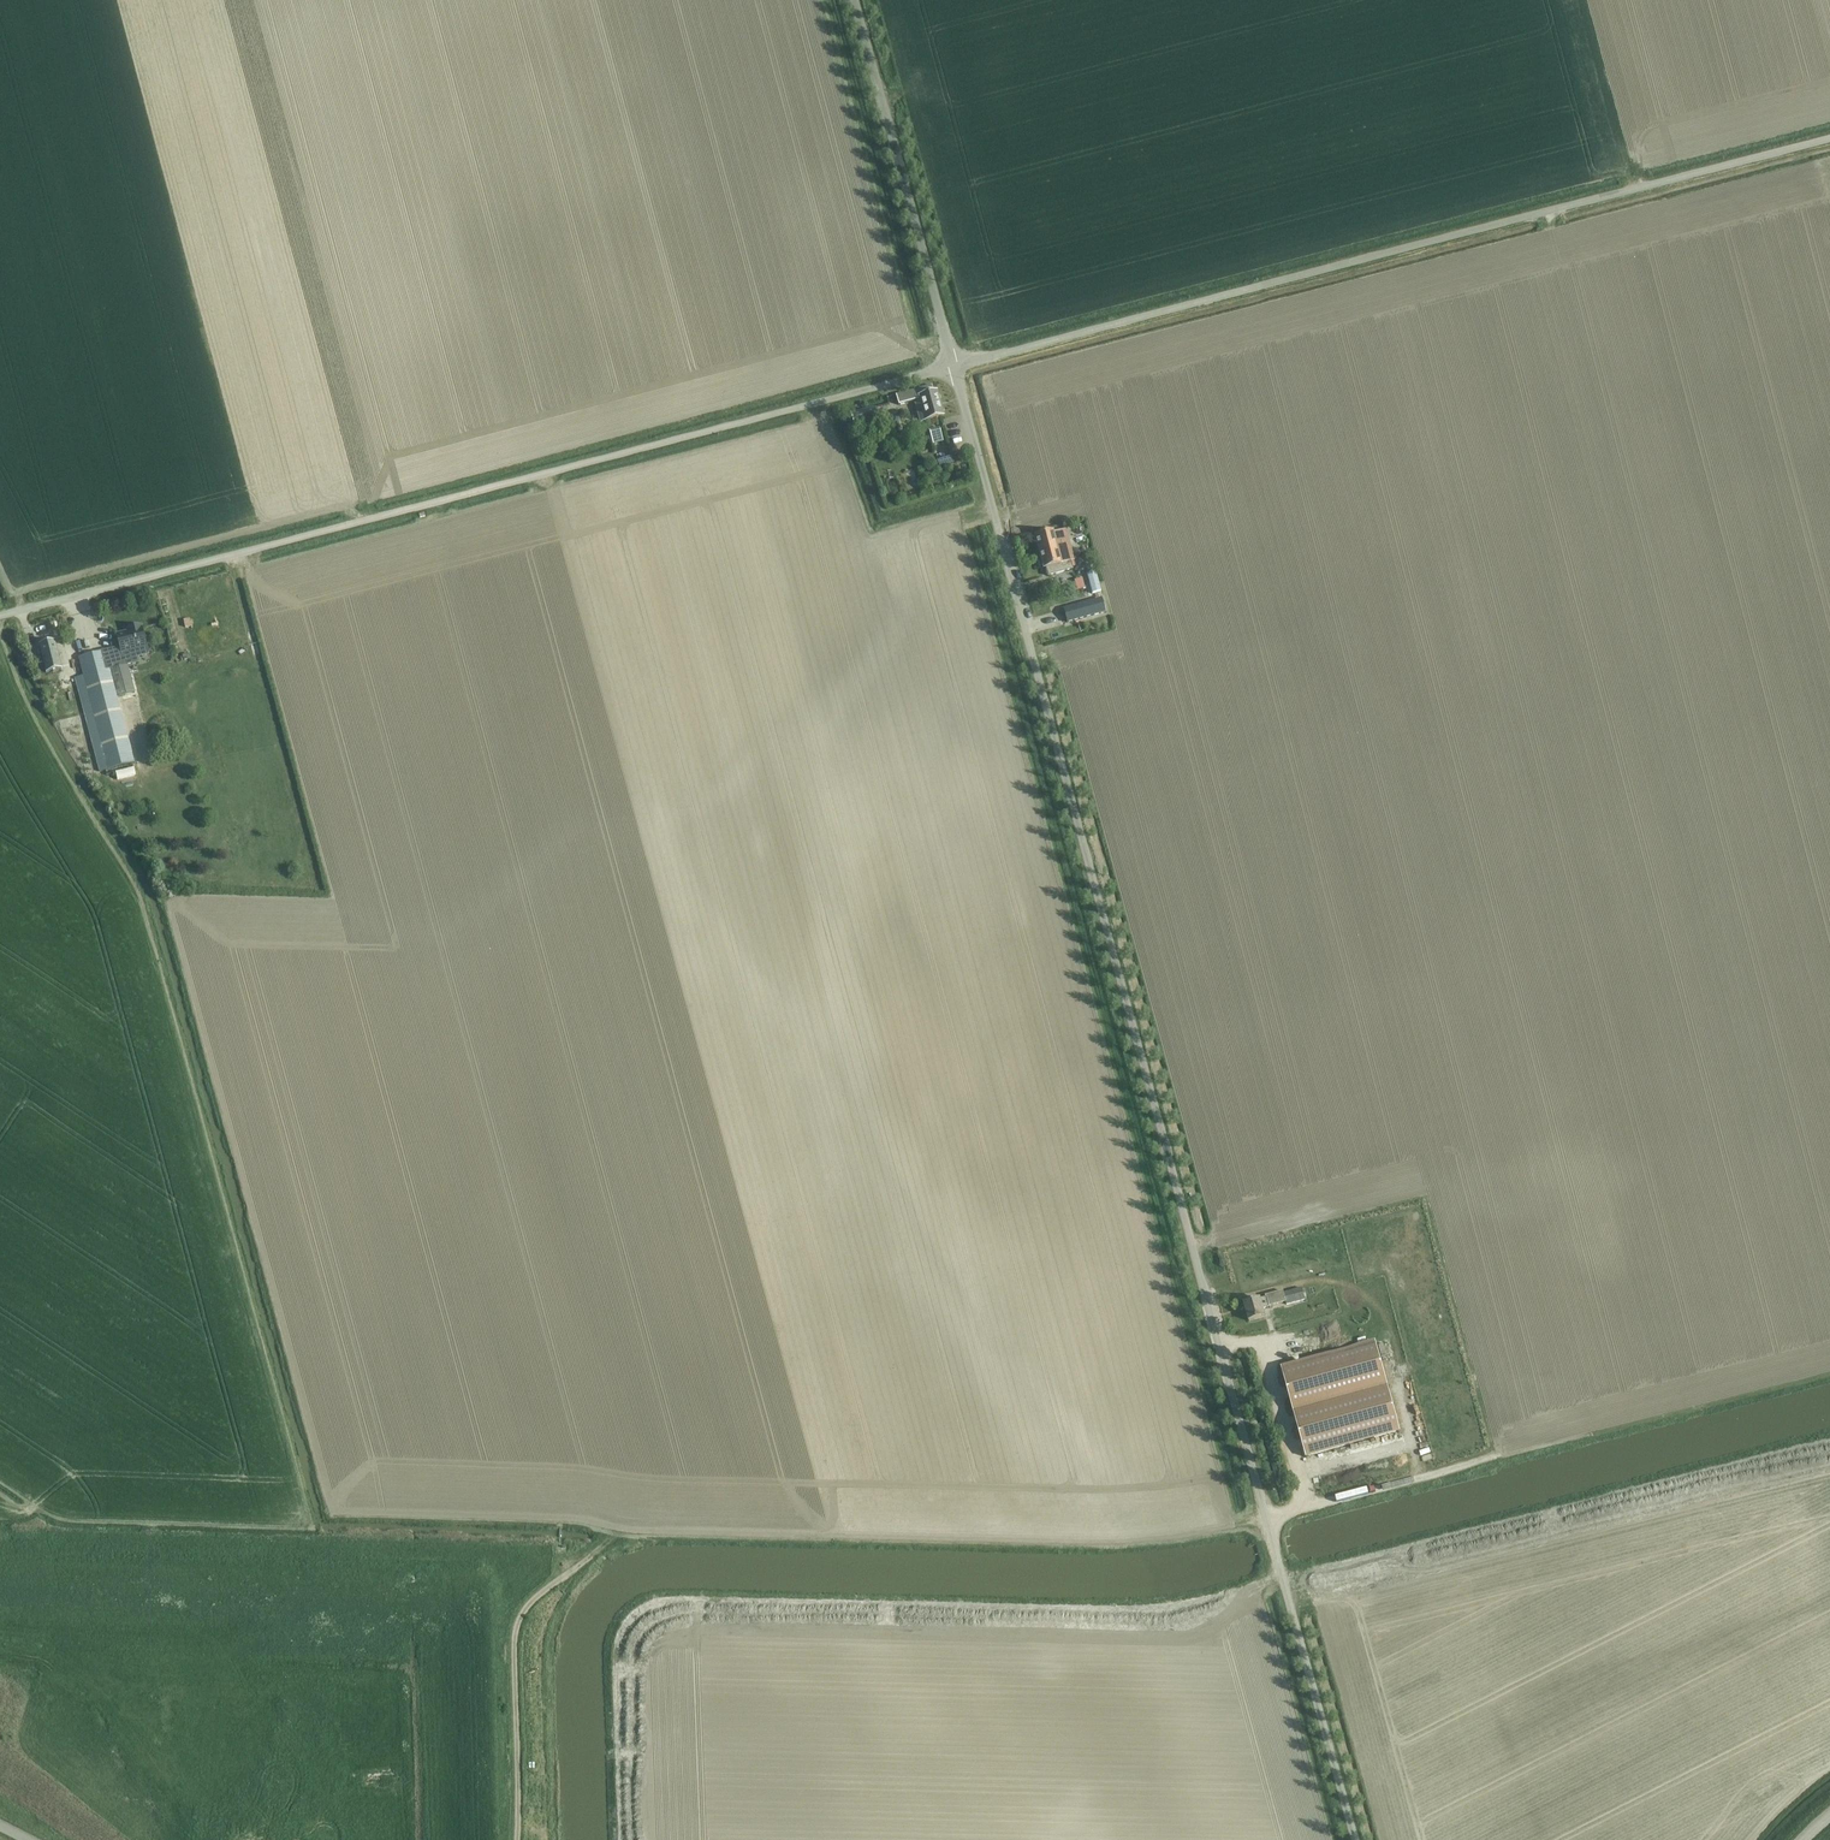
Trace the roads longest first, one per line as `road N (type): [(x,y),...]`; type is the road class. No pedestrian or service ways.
road 1 (unclassified): [(1355,1839),(953,368)]
road 2 (unclassified): [(0,613),(953,368)]
road 3 (unclassified): [(953,368),(1829,138)]
road 4 (unclassified): [(953,368),(855,0)]
road 5 (track): [(518,1839),(518,1625),(537,1597),(604,1544)]

